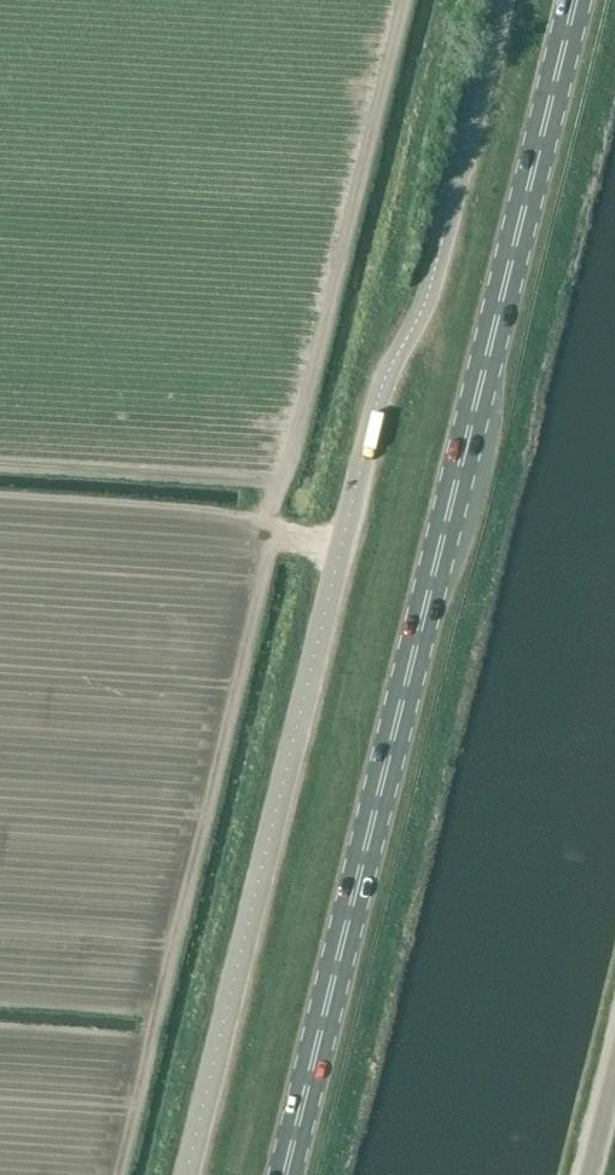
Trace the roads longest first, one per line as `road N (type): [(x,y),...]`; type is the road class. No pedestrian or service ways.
road 1 (unclassified): [(188,1174),(376,398),(436,275),(501,0)]
road 2 (primary): [(288,1174),(577,0)]
road 3 (track): [(0,497),(124,505),(270,529),(251,619)]
road 4 (track): [(270,529),(306,382)]

